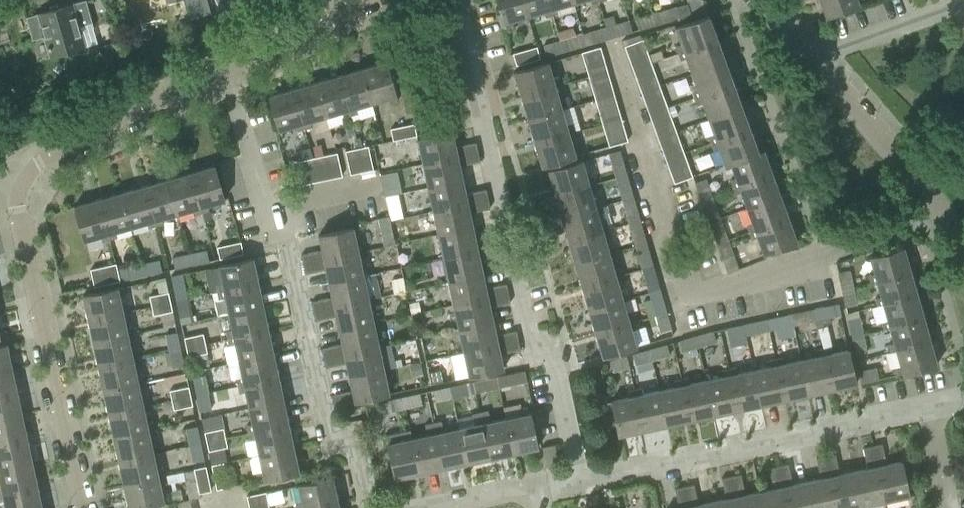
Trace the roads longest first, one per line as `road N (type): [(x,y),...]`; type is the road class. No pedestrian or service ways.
road 1 (residential): [(940,215),(708,288),(691,280),(611,43)]
road 2 (residential): [(577,482),(552,365),(517,294),(458,0)]
road 3 (residential): [(577,482),(942,400)]
road 4 (residential): [(81,507),(13,165)]
road 5 (residential): [(371,507),(324,396),(268,209)]
road 6 (residential): [(13,165),(224,68)]
road 7 (residential): [(940,215),(811,53)]
road 8 (residential): [(811,53),(963,1)]
road 9 (residential): [(224,68),(363,0)]
road 10 (residential): [(268,209),(224,68)]

